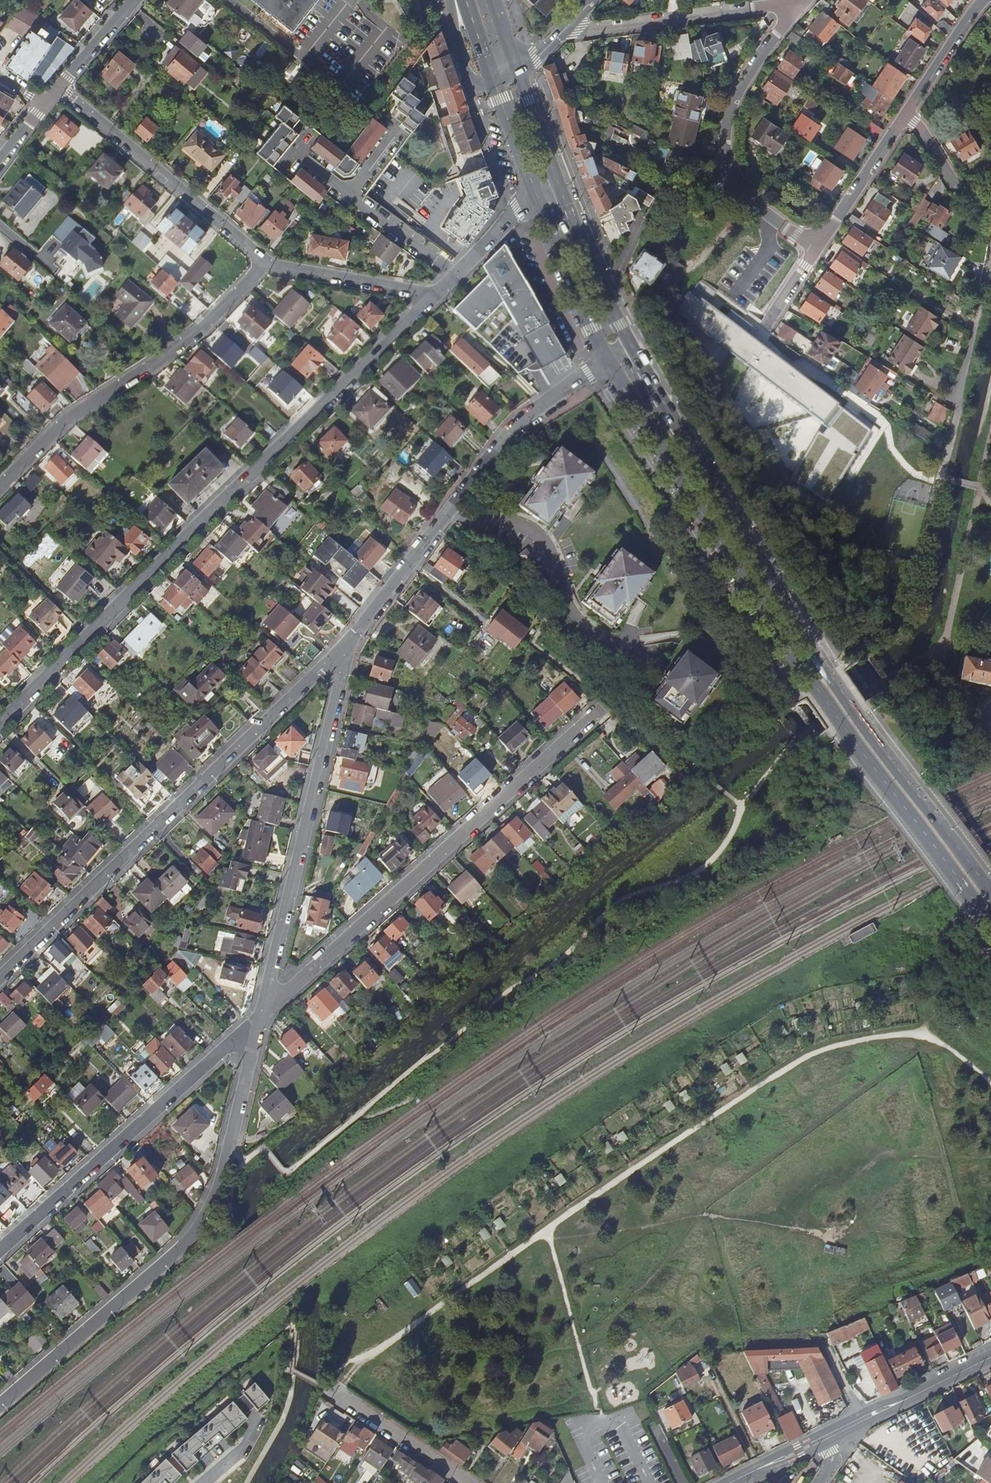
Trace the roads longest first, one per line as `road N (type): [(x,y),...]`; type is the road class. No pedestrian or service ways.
road 1 (primary): [(607,360),(810,680),(990,925)]
road 2 (primary): [(990,891),(827,672),(631,345)]
road 3 (tertiary): [(349,381),(0,724)]
road 4 (residential): [(261,1016),(608,701)]
road 5 (residential): [(0,977),(335,653)]
road 6 (residential): [(355,632),(261,1016)]
road 7 (residential): [(607,360),(521,420),(355,632)]
road 8 (residential): [(0,486),(68,418),(198,331),(268,262)]
road 9 (unclassified): [(0,1250),(261,1016)]
road 10 (residential): [(817,247),(984,0)]
road 11 (residential): [(817,247),(748,199),(725,157),(737,97),(792,16)]
road 12 (unclassified): [(0,1406),(165,1264),(205,1218)]
road 13 (residential): [(57,88),(268,262)]
road 14 (residential): [(792,16),(774,6),(567,27)]
road 15 (residential): [(261,1016),(205,1218)]
road 16 (residential): [(821,1439),(990,1355)]
road 17 (primary): [(538,198),(607,360)]
road 18 (primary): [(631,345),(561,187)]
road 19 (residential): [(268,262),(436,295)]
road 20 (residential): [(467,1482),(337,1397)]
road 21 (tertiary): [(436,295),(517,210),(538,198)]
road 22 (primary): [(492,80),(538,198)]
road 23 (primary): [(561,187),(517,69)]
road 24 (tertiary): [(349,381),(436,295)]

